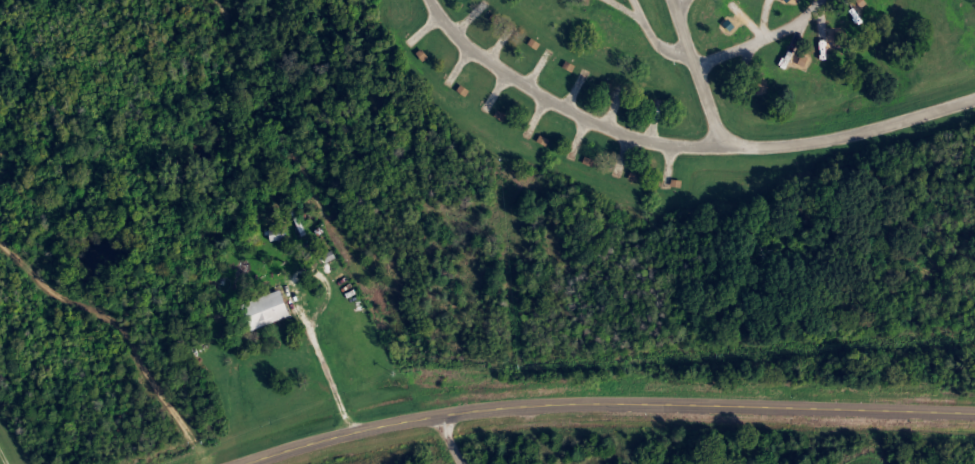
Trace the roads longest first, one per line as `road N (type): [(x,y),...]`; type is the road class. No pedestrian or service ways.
road 1 (tertiary): [(974,426),(664,416),(436,425),(292,463)]

